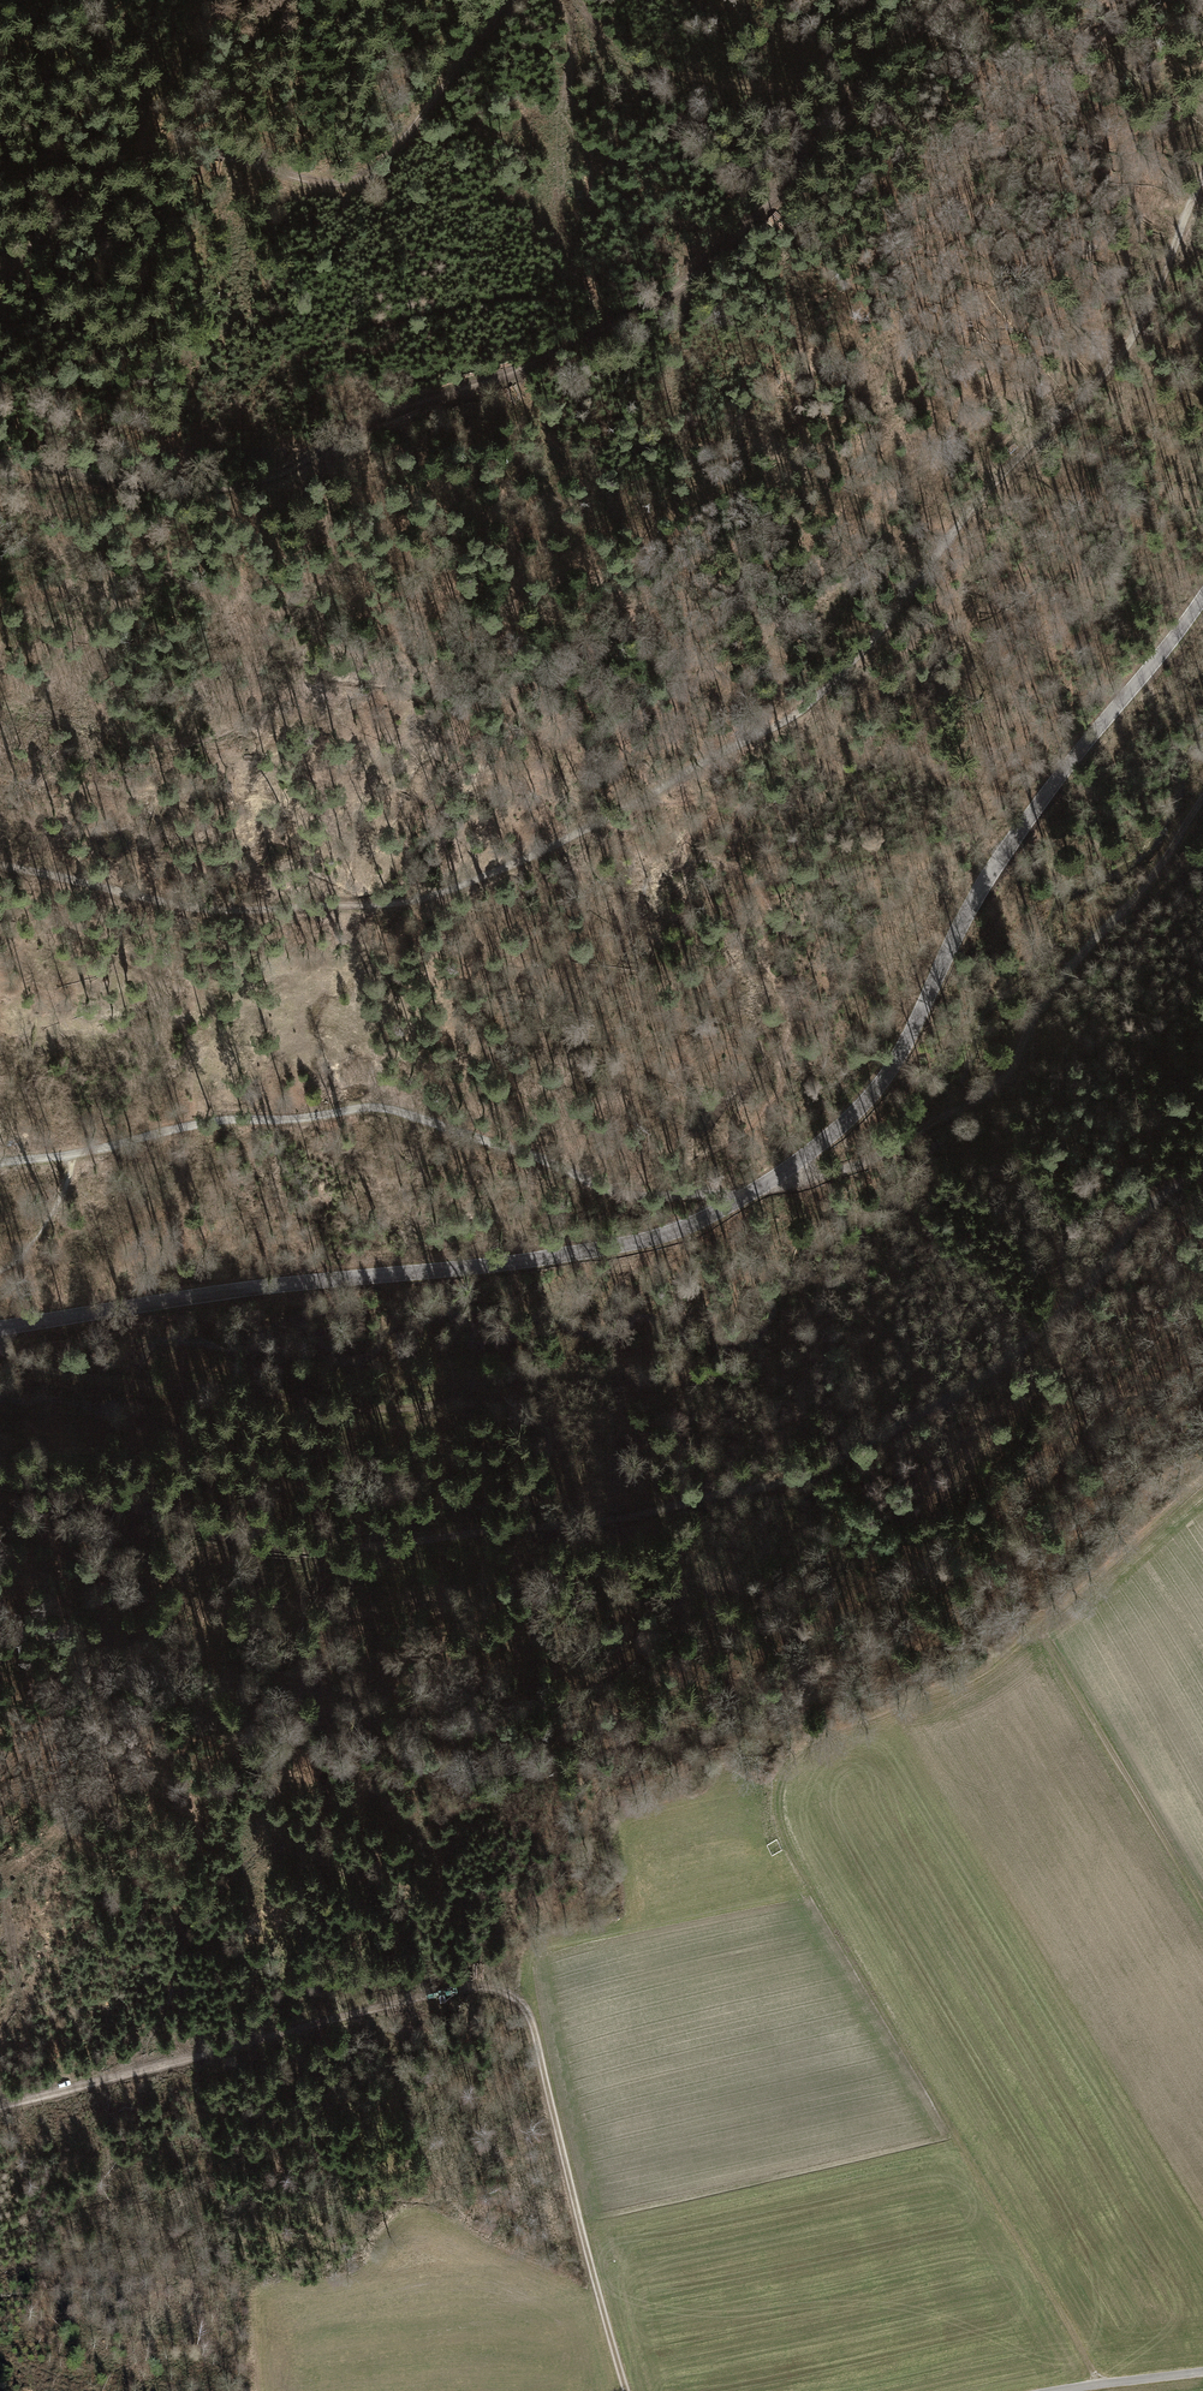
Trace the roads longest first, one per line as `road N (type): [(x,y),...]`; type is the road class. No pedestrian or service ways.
road 1 (track): [(1202,175),(1154,301),(1081,398),(989,487),(904,602),(805,710),(532,857),(393,901),(267,913),(0,867)]
road 2 (tertiary): [(0,1328),(165,1298),(590,1251),(664,1232),(769,1184),(863,1107),(909,1041),(967,910),(1035,807),(1156,665),(1202,594)]
road 3 (track): [(1202,1168),(1164,1195),(1110,1267),(971,1392),(780,1479),(456,1548),(313,1558),(0,1481)]
road 4 (track): [(949,0),(718,254),(661,297),(573,342),(486,382),(387,412),(283,473),(217,490),(112,482),(0,458)]
road 5 (track): [(0,1160),(78,1154),(209,1121),(392,1109),(644,1198),(769,1184)]
road 6 (track): [(659,1387),(537,1379),(417,1410),(143,1385),(37,1368),(0,1347)]
road 7 (track): [(0,298),(16,261),(101,172),(210,153),(338,184),(360,176),(389,157),(507,0)]
road 8 (track): [(1202,808),(1032,1019),(1010,1074),(936,1124),(823,1174),(769,1184)]
road 9 (track): [(0,2106),(446,1993),(526,1998)]
road 10 (track): [(625,2390),(572,2198),(542,2019),(526,1998)]
road 11 (track): [(1101,2385),(905,2058)]
road 12 (track): [(1202,1905),(1050,1643)]
road 13 (track): [(0,1270),(33,1242),(78,1154)]
road 14 (track): [(1202,2372),(1065,2390)]

